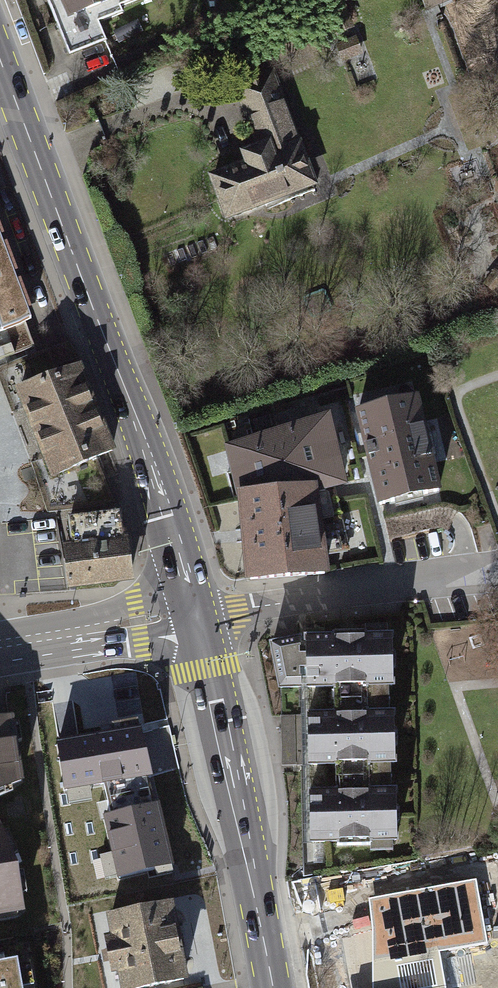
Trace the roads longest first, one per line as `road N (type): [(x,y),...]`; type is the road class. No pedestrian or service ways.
road 1 (primary): [(196,615),(142,440),(0,64)]
road 2 (primary): [(196,615),(273,987)]
road 3 (tertiary): [(196,615),(0,649)]

